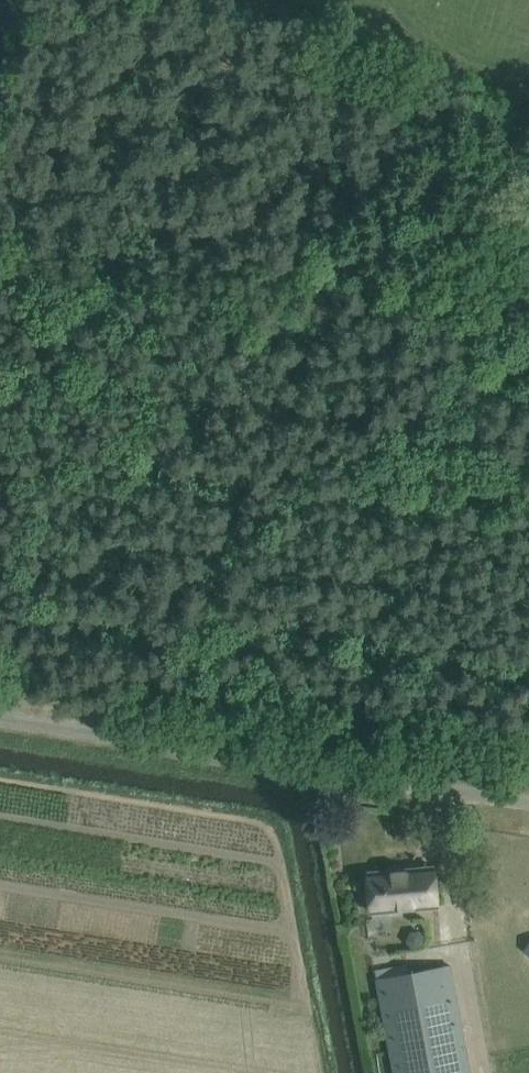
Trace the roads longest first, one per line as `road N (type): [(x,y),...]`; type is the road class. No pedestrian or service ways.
road 1 (unclassified): [(528,802),(0,718)]

